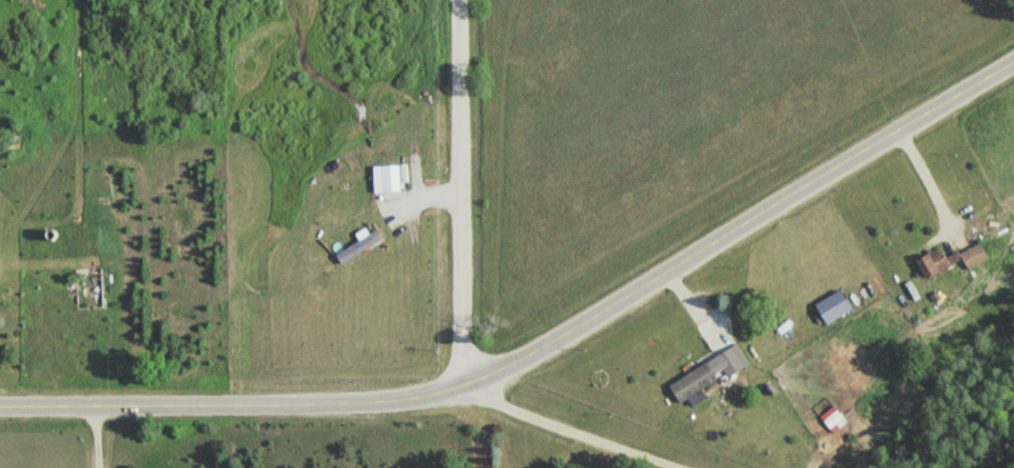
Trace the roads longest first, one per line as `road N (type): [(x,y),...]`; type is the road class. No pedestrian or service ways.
road 1 (residential): [(0,401),(411,397),(469,384),(567,344),(1013,58)]
road 2 (residential): [(469,384),(464,0)]

